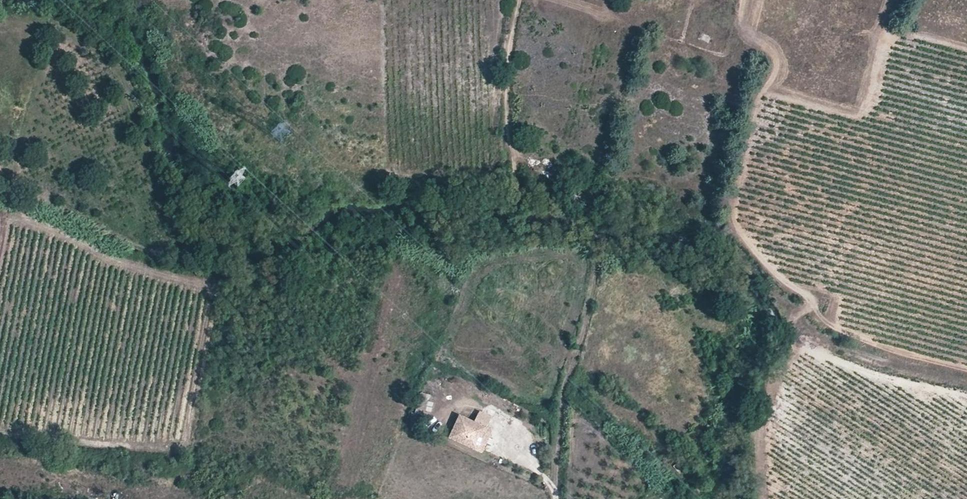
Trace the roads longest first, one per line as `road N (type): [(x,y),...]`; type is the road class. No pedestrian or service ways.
road 1 (track): [(512,168),(502,101),(516,0)]

